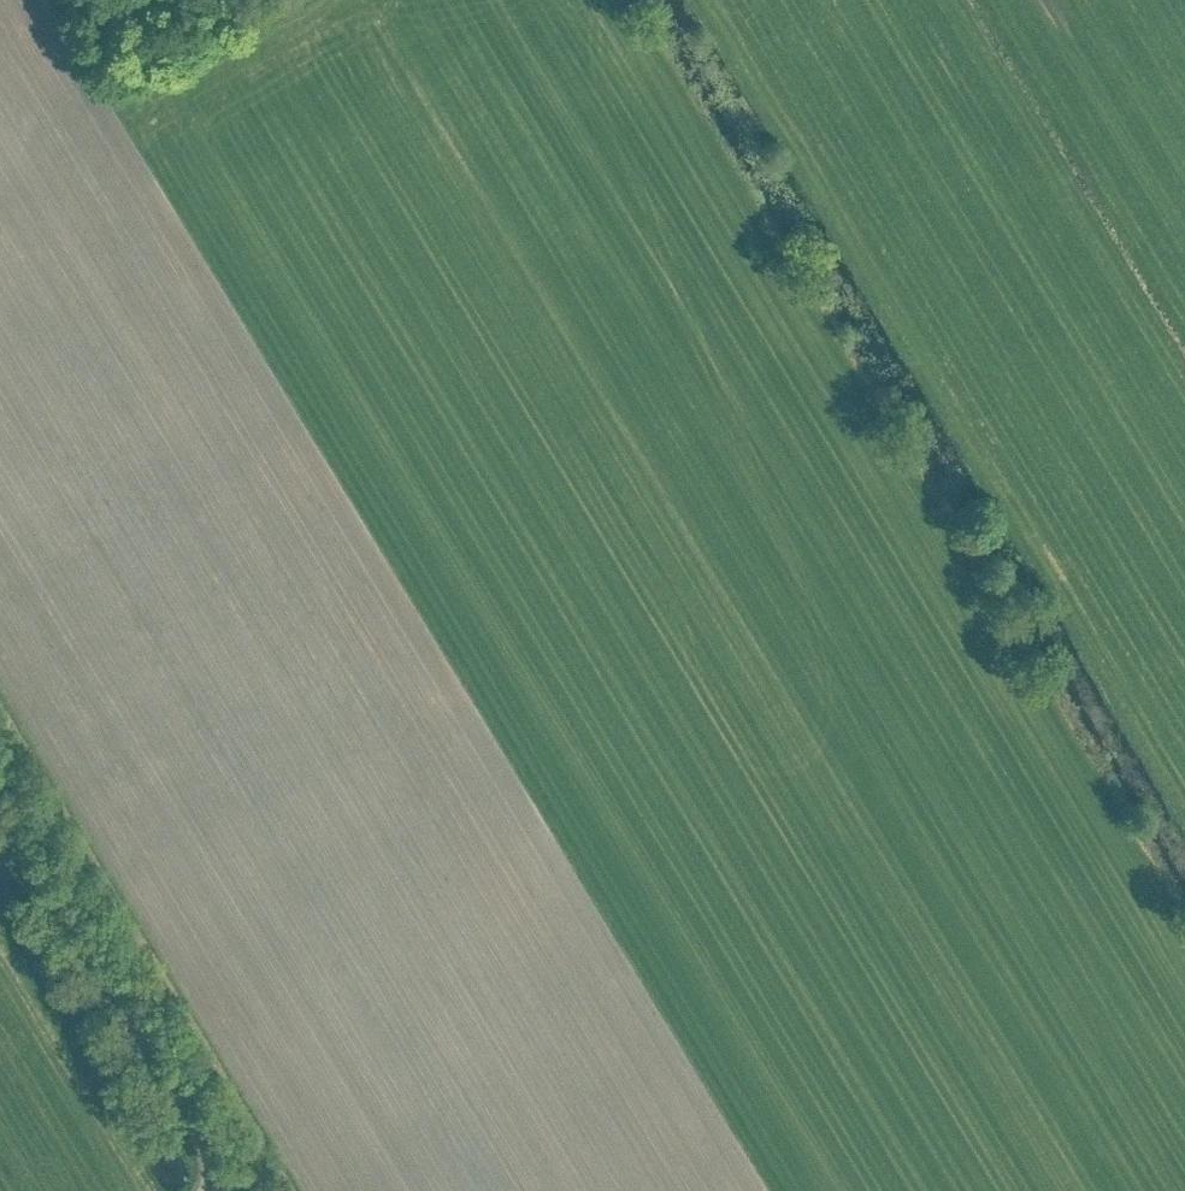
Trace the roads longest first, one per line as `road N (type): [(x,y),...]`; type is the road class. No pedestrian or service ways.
road 1 (track): [(0,818),(223,1190)]

